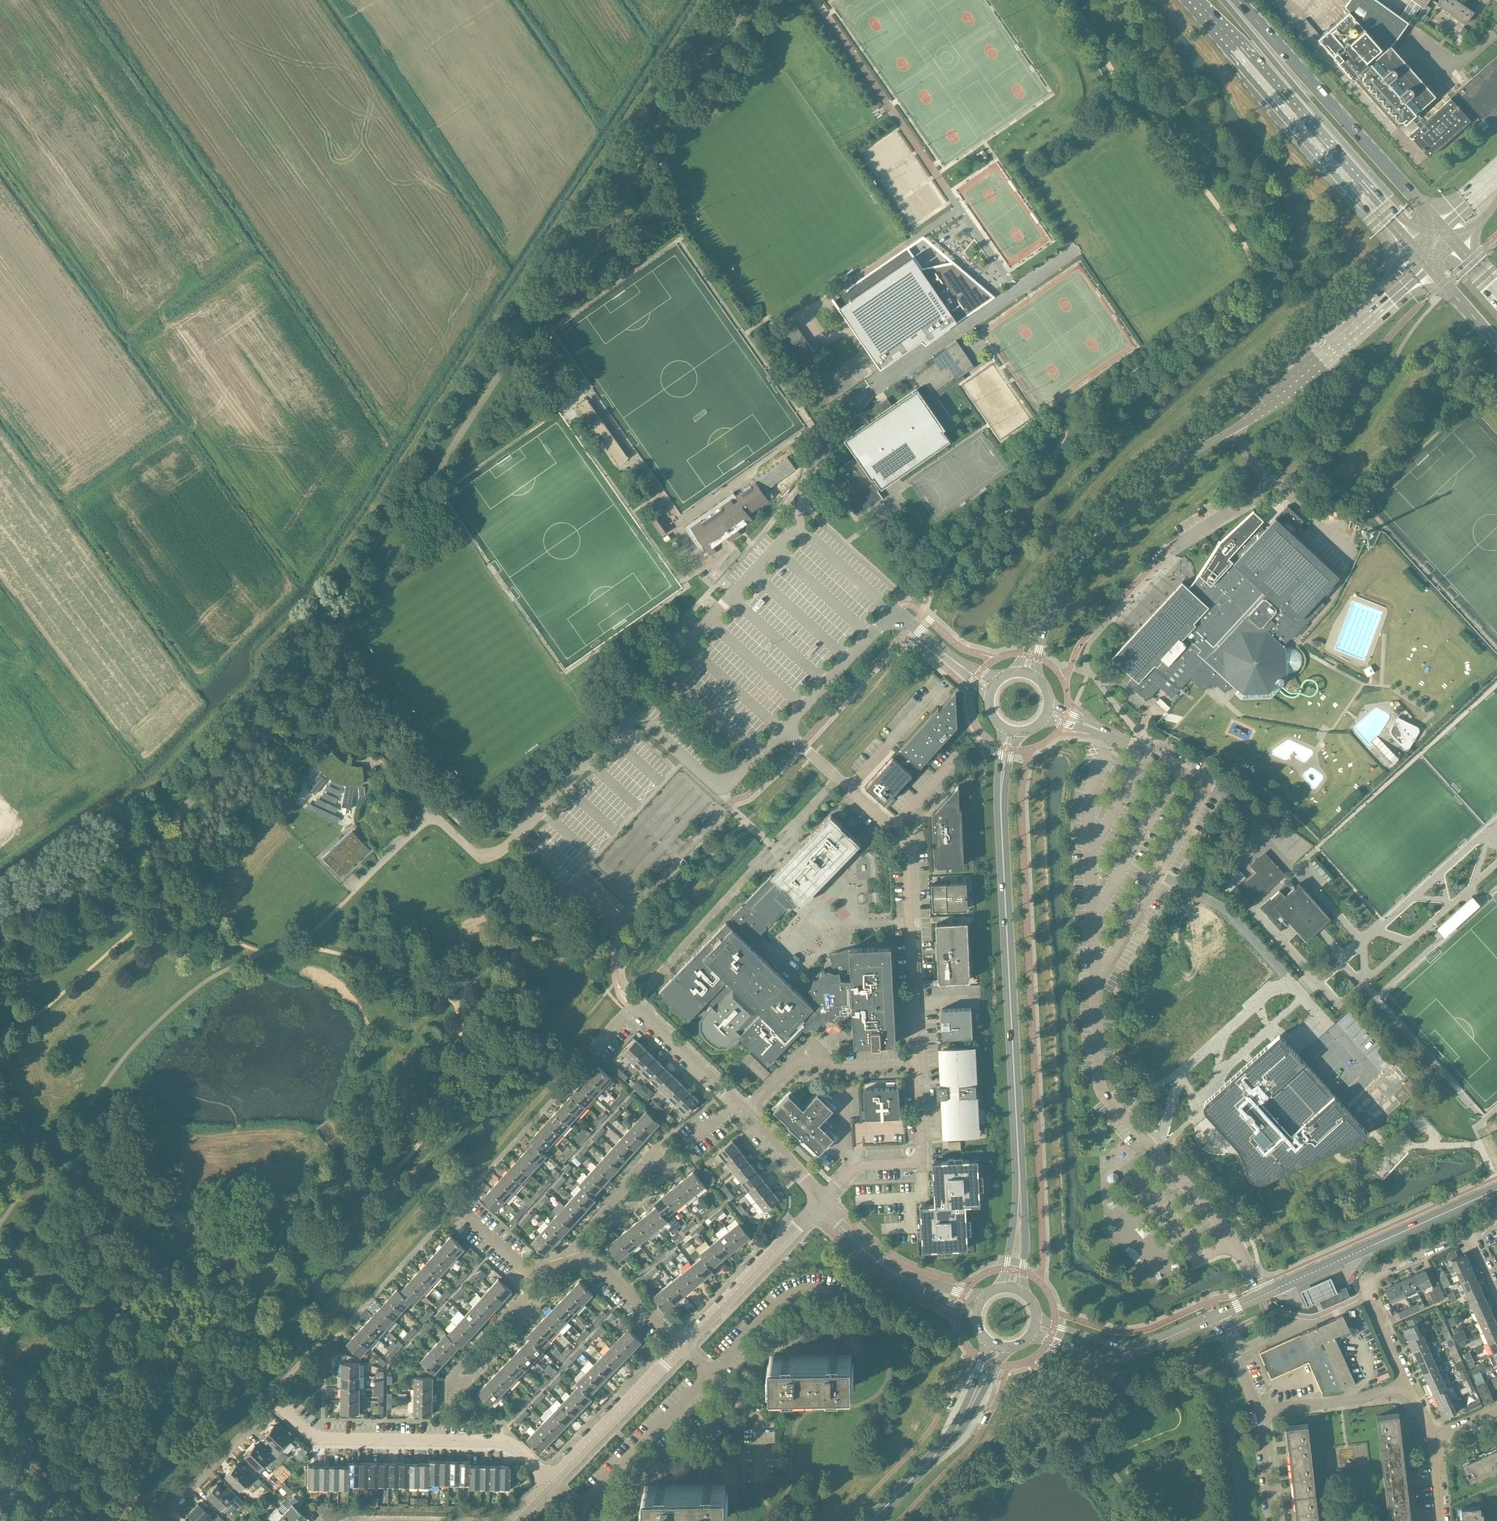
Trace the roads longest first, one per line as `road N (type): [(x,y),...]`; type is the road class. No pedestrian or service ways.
road 1 (residential): [(848,788),(892,828),(907,855),(922,1161),(865,1165),(821,1202)]
road 2 (unclassified): [(615,928),(518,834),(633,712),(715,781),(736,776),(783,728)]
road 3 (unclassified): [(1261,1295),(1235,1243),(1102,1091),(1089,861)]
road 4 (tertiary): [(1018,1161),(1001,804)]
road 5 (secondary): [(1195,0),(1413,250)]
road 6 (tertiary): [(1413,250),(1176,459)]
road 7 (secondary): [(1441,227),(1239,0)]
road 8 (residential): [(550,1481),(504,1441),(313,1438),(282,1408)]
road 9 (residential): [(682,1348),(593,1261),(538,1271),(520,1266),(459,1210)]
road 10 (unclassified): [(633,1006),(821,1202)]
road 11 (tertiary): [(1261,1295),(1496,1188)]
road 12 (tertiary): [(1235,429),(1430,269)]
road 13 (residential): [(550,1481),(579,1508),(711,1374)]
road 14 (residential): [(1406,1379),(1367,1282),(1470,1230)]
road 15 (unclassified): [(783,728),(884,619),(905,620),(942,652)]
road 16 (unclassified): [(682,1348),(821,1202)]
road 17 (residential): [(711,1374),(791,1294),(830,1290),(864,1313)]
road 18 (unclassified): [(550,1481),(682,1348)]
road 19 (unclassified): [(1235,429),(1272,482),(1174,545)]
road 20 (tertiary): [(1061,582),(1118,508),(1176,459)]
road 21 (tertiary): [(915,1478),(953,1442),(1007,1348)]
road 22 (tertiary): [(987,1341),(953,1426),(915,1478)]
road 23 (residential): [(1258,1411),(1367,1398),(1406,1379)]
road 24 (residential): [(157,1520),(264,1414)]
road 25 (tertiary): [(1021,1291),(1026,1234),(1018,1161)]
road 26 (tertiary): [(1018,1161),(1003,1287)]

